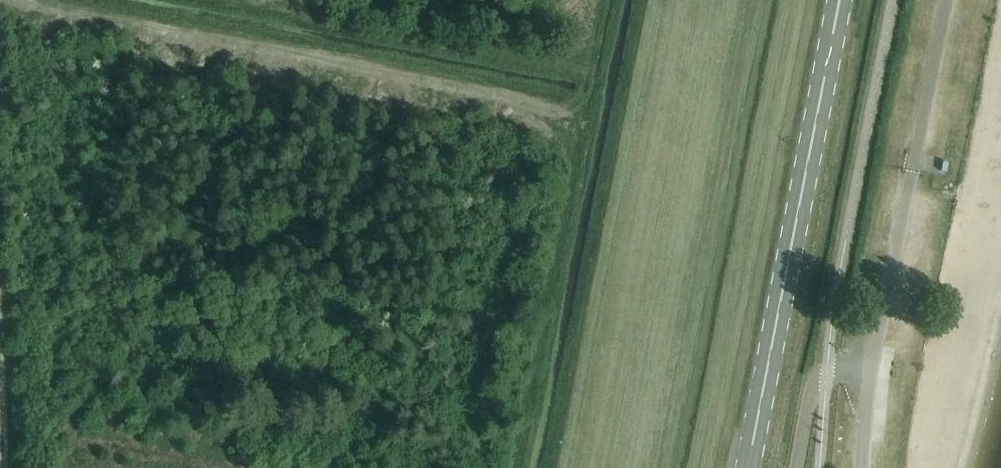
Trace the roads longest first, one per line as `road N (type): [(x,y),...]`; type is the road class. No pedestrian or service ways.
road 1 (track): [(515,467),(608,0)]
road 2 (primary): [(747,467),(839,0)]
road 3 (track): [(226,0),(594,72)]

